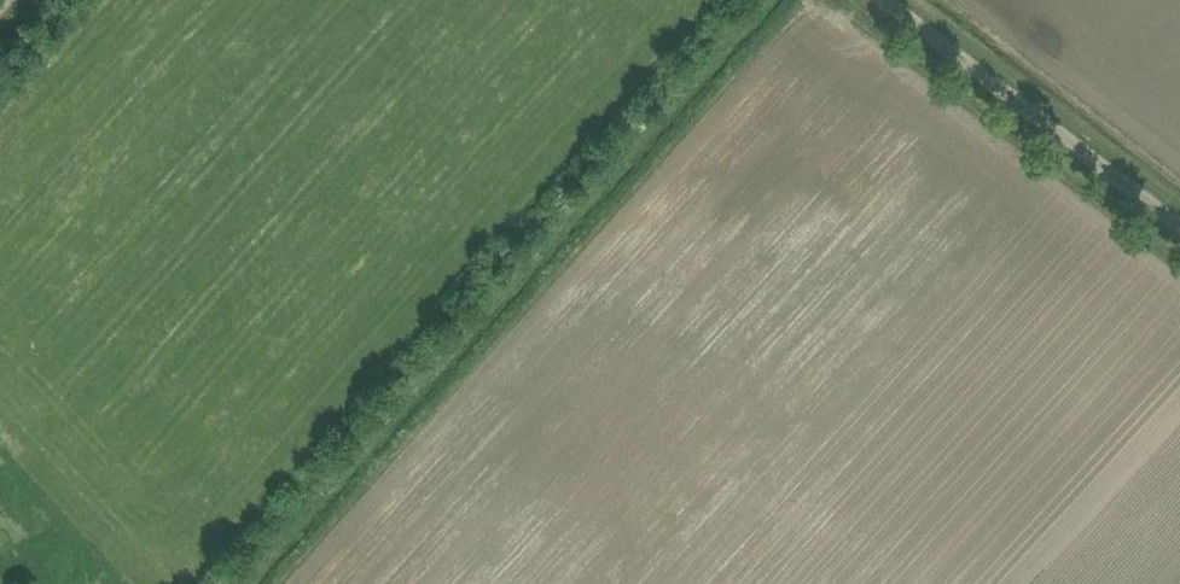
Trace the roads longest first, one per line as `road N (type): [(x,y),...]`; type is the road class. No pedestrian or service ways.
road 1 (unclassified): [(894,0),(1179,213)]

